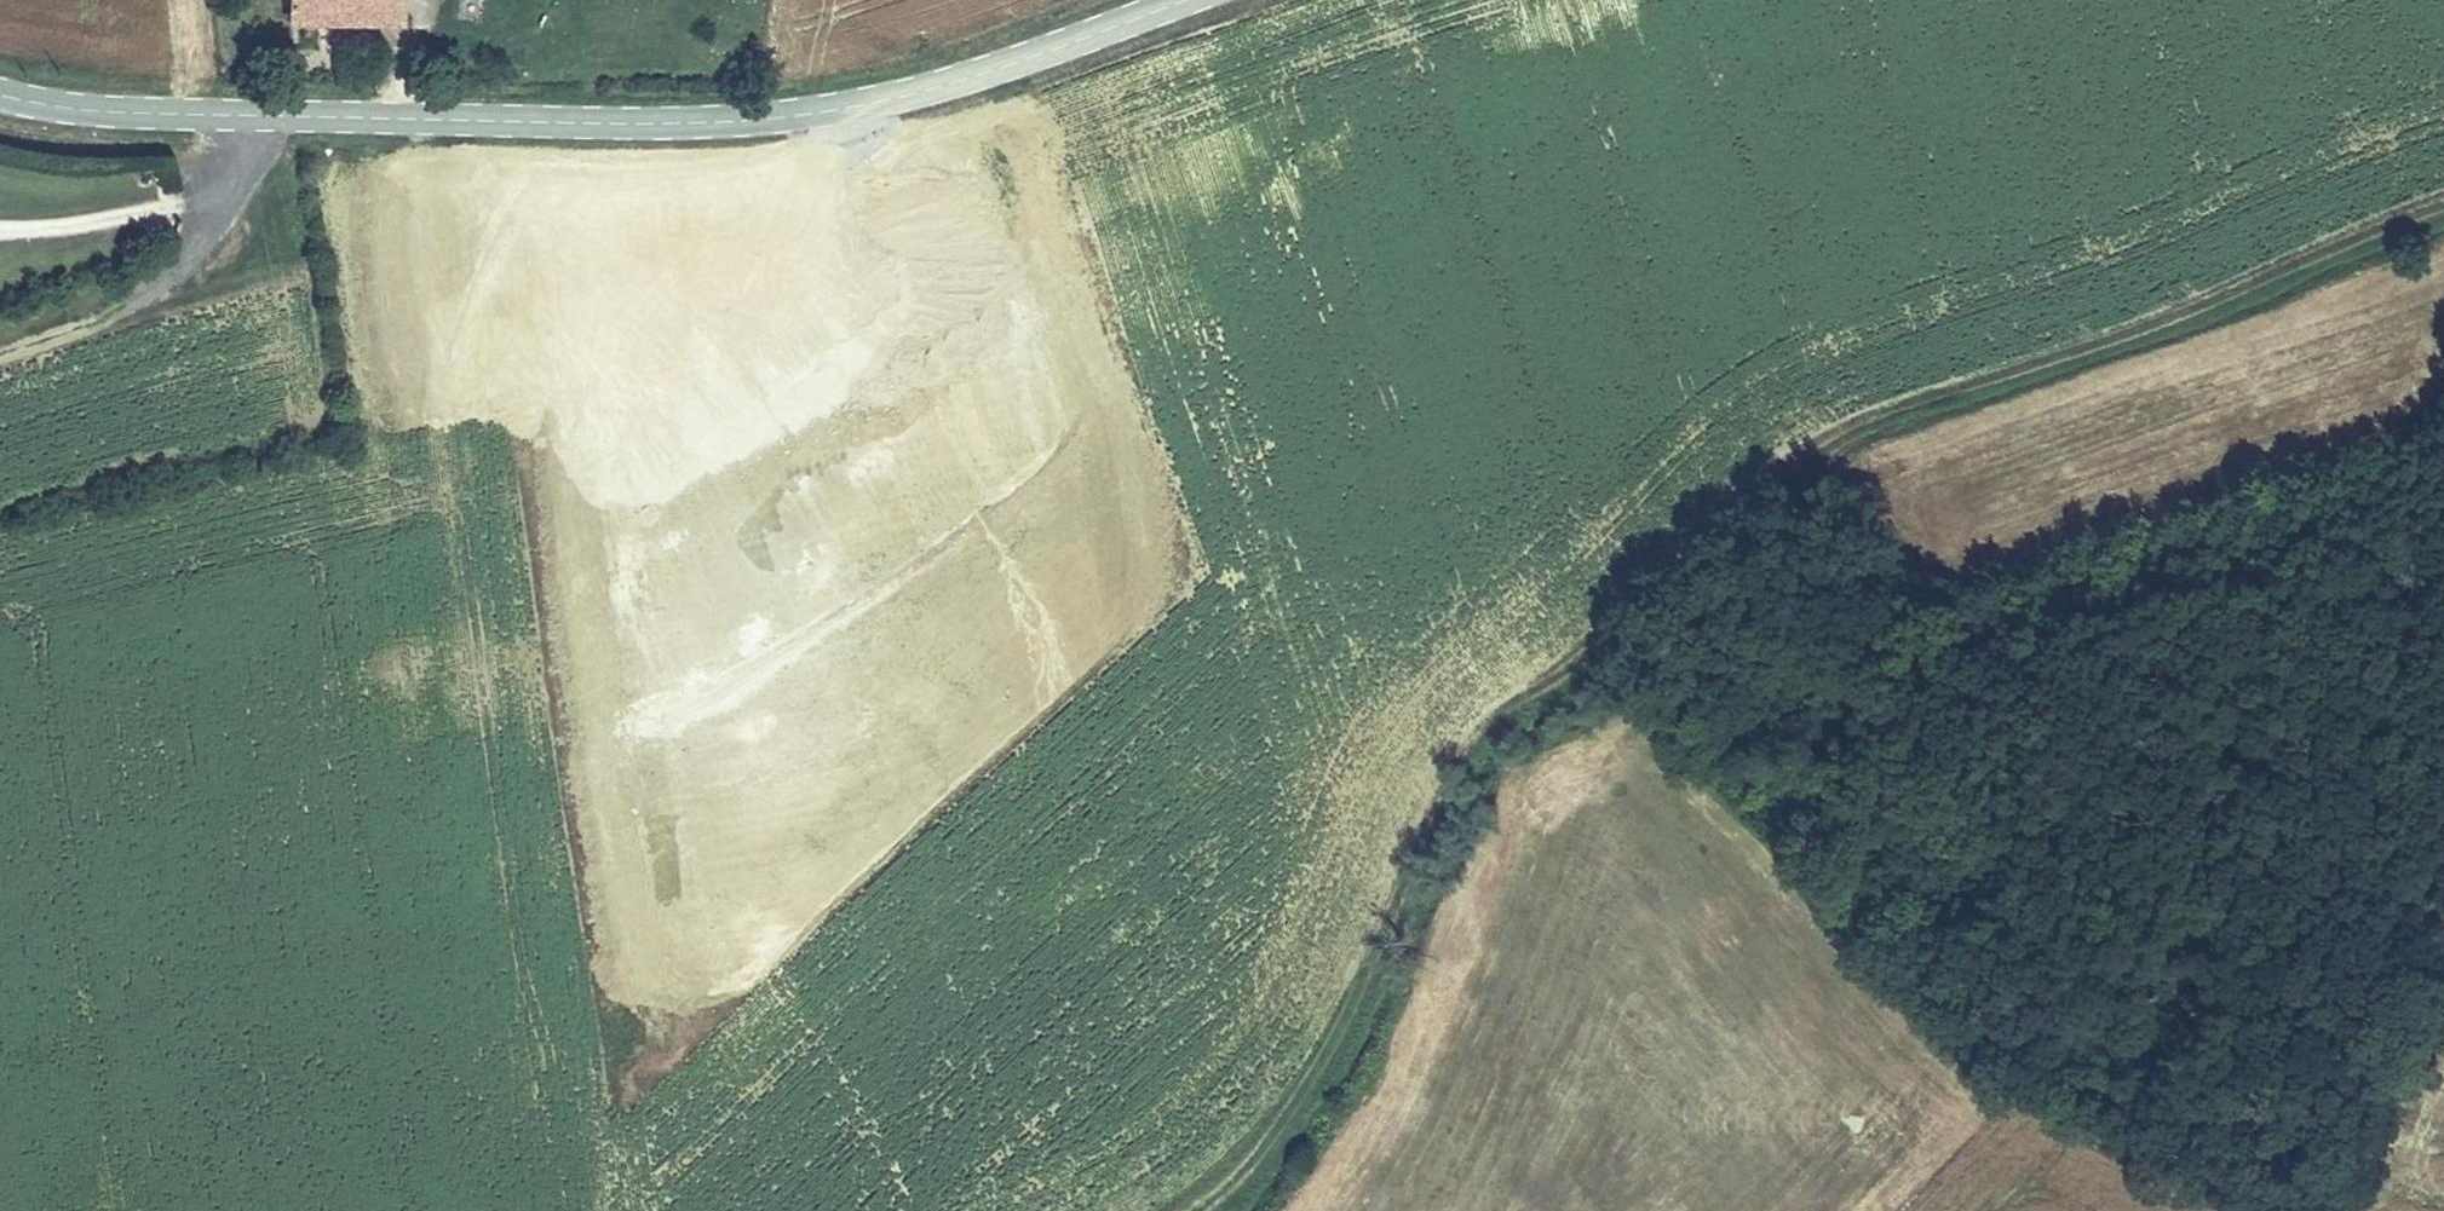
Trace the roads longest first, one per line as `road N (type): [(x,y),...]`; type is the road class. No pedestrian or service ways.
road 1 (tertiary): [(1184,0),(897,96),(734,120),(180,115),(0,97)]
road 2 (track): [(0,349),(147,293),(197,250),(232,201),(243,117)]

